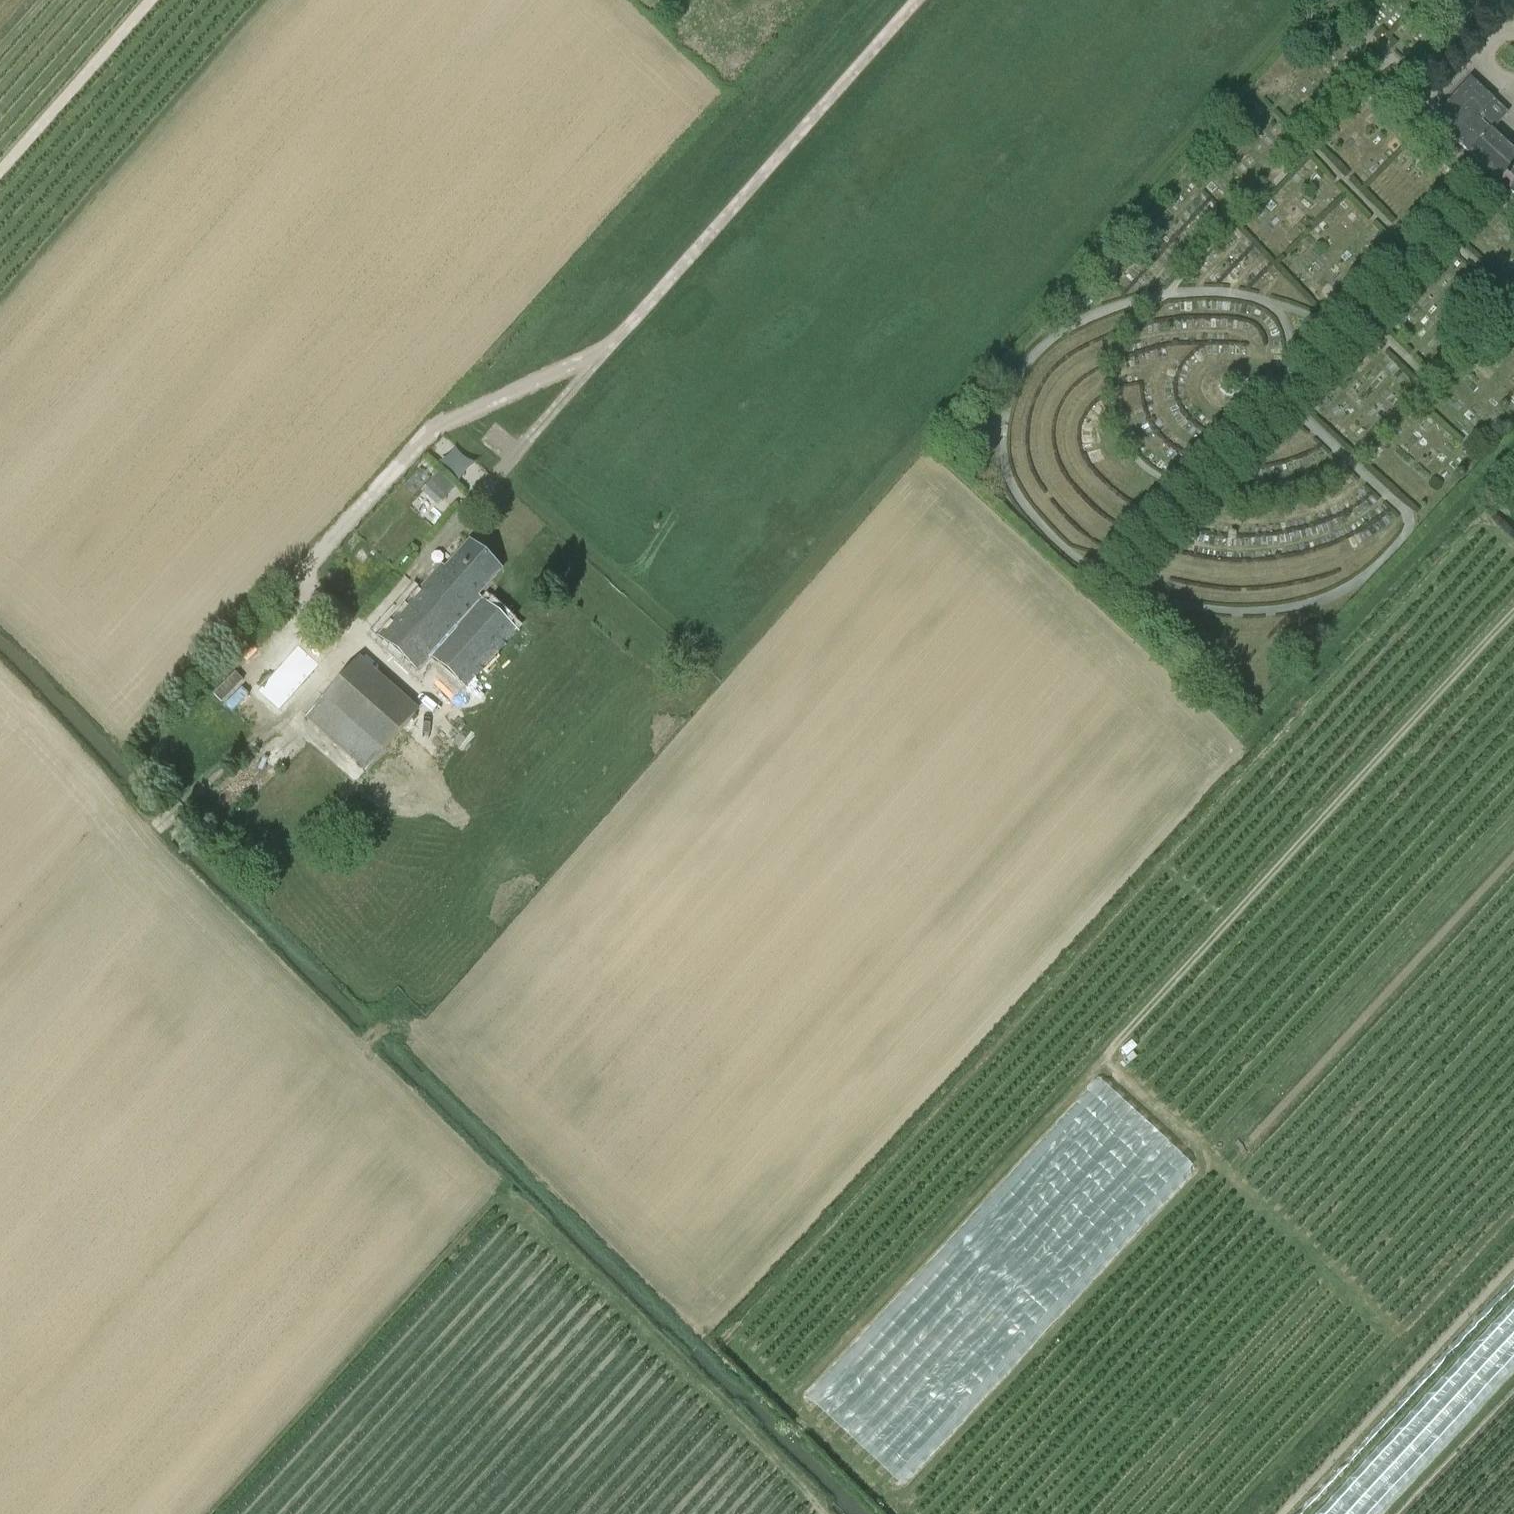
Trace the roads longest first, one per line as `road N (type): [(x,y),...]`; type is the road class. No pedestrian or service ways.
road 1 (track): [(1513,613),(1106,1056)]
road 2 (track): [(1281,1513),(1513,1263)]
road 3 (track): [(0,172),(152,0)]

